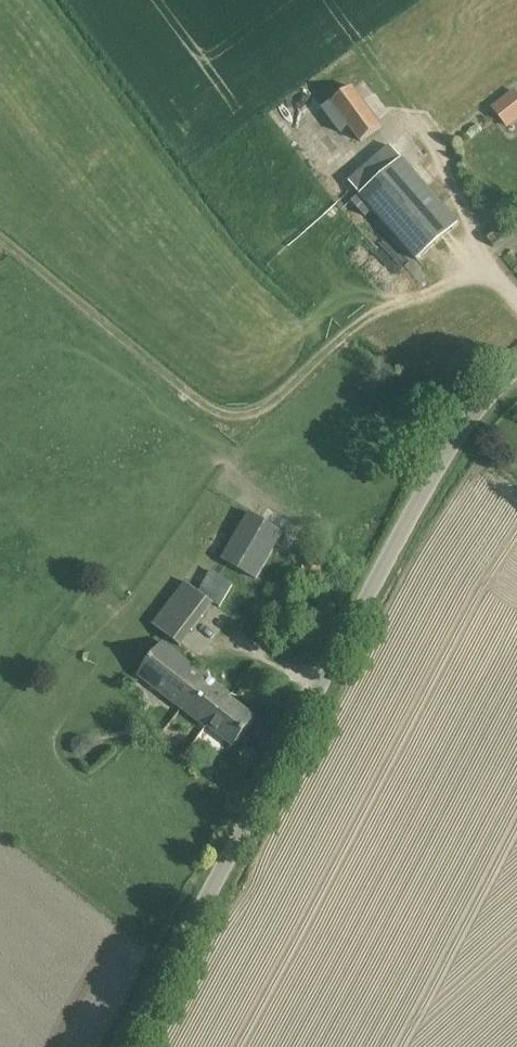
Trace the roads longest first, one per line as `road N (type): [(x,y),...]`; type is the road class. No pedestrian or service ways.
road 1 (unclassified): [(120,1046),(418,497),(480,400),(516,366)]

